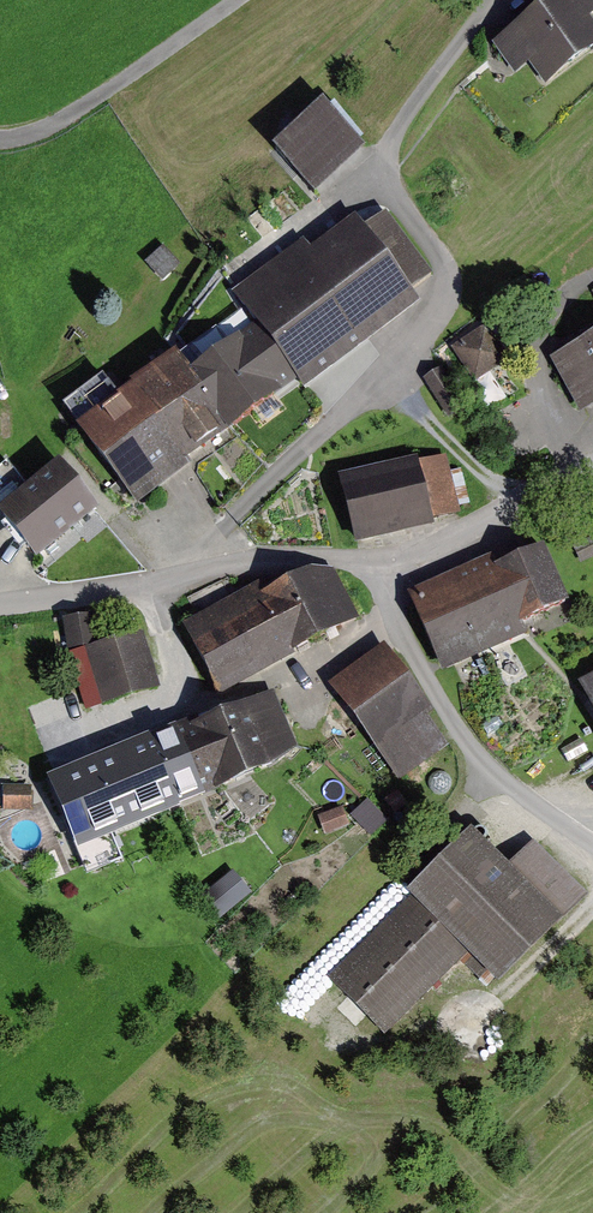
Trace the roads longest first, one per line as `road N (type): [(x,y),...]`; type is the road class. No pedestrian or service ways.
road 1 (unclassified): [(592,464),(408,554),(291,556),(0,604)]
road 2 (track): [(387,373),(514,501)]

